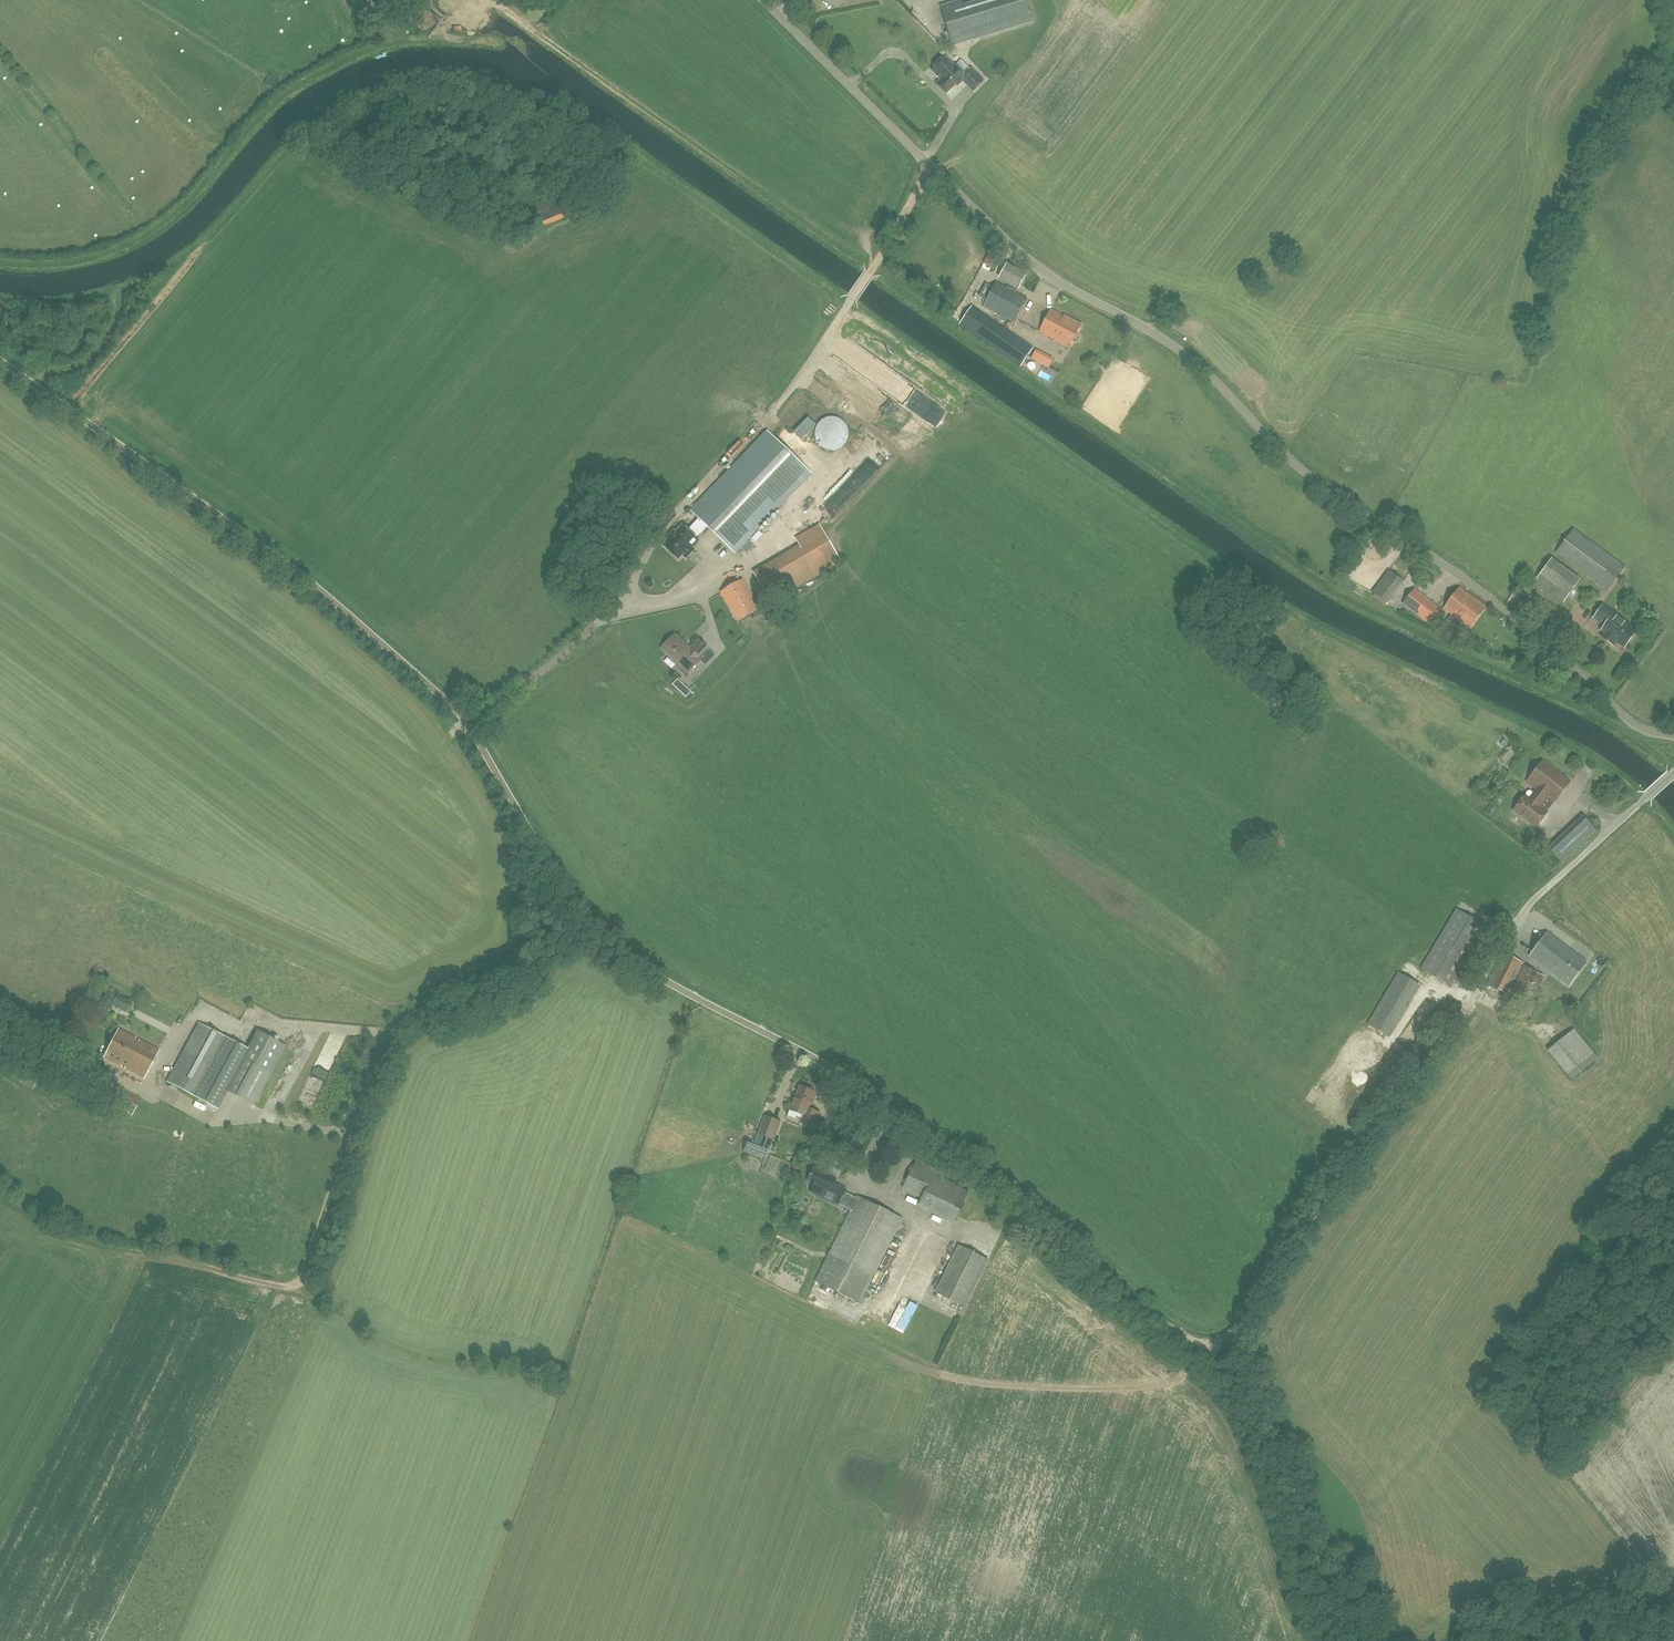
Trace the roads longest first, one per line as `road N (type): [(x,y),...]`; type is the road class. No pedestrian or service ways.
road 1 (unclassified): [(973,1162),(806,1052),(695,999),(616,946),(580,908),(469,728),(441,697),(328,600),(0,363)]
road 2 (tertiary): [(1673,736),(1633,724),(1468,581),(1326,490),(1185,354),(1030,262),(764,0)]
road 3 (track): [(469,728),(625,599),(641,549),(774,411),(872,269)]
road 4 (track): [(214,1268),(294,1284),(383,1043),(425,1010),(594,927)]
road 5 (track): [(1469,1003),(1257,1309),(1231,1336),(1195,1343)]
road 6 (track): [(349,1133),(214,1120),(0,1031)]
road 7 (track): [(1195,1343),(1254,1388),(1268,1408),(1342,1640)]
road 8 (unclassified): [(1469,1003),(1531,904),(1673,774)]
road 9 (track): [(973,1162),(1040,1208),(1144,1309),(1195,1343)]

